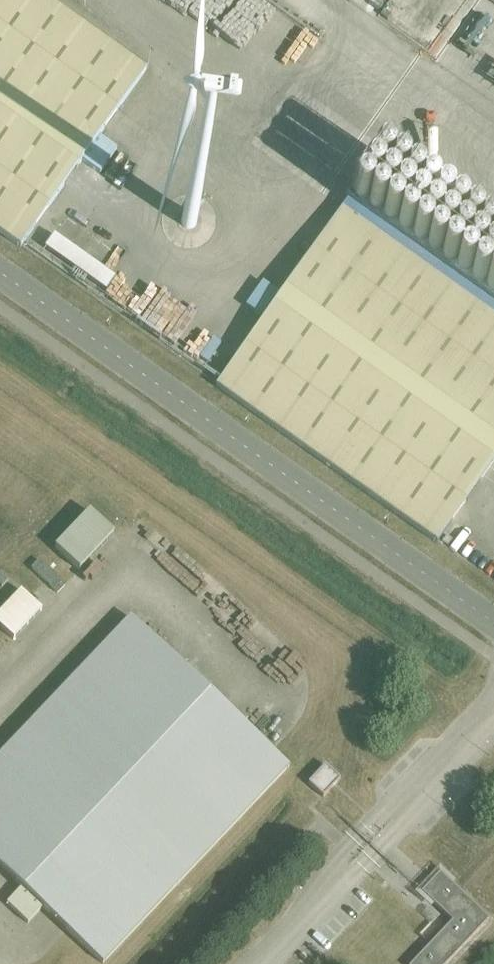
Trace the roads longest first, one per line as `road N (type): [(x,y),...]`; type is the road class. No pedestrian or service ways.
road 1 (tertiary): [(0,273),(493,621)]

